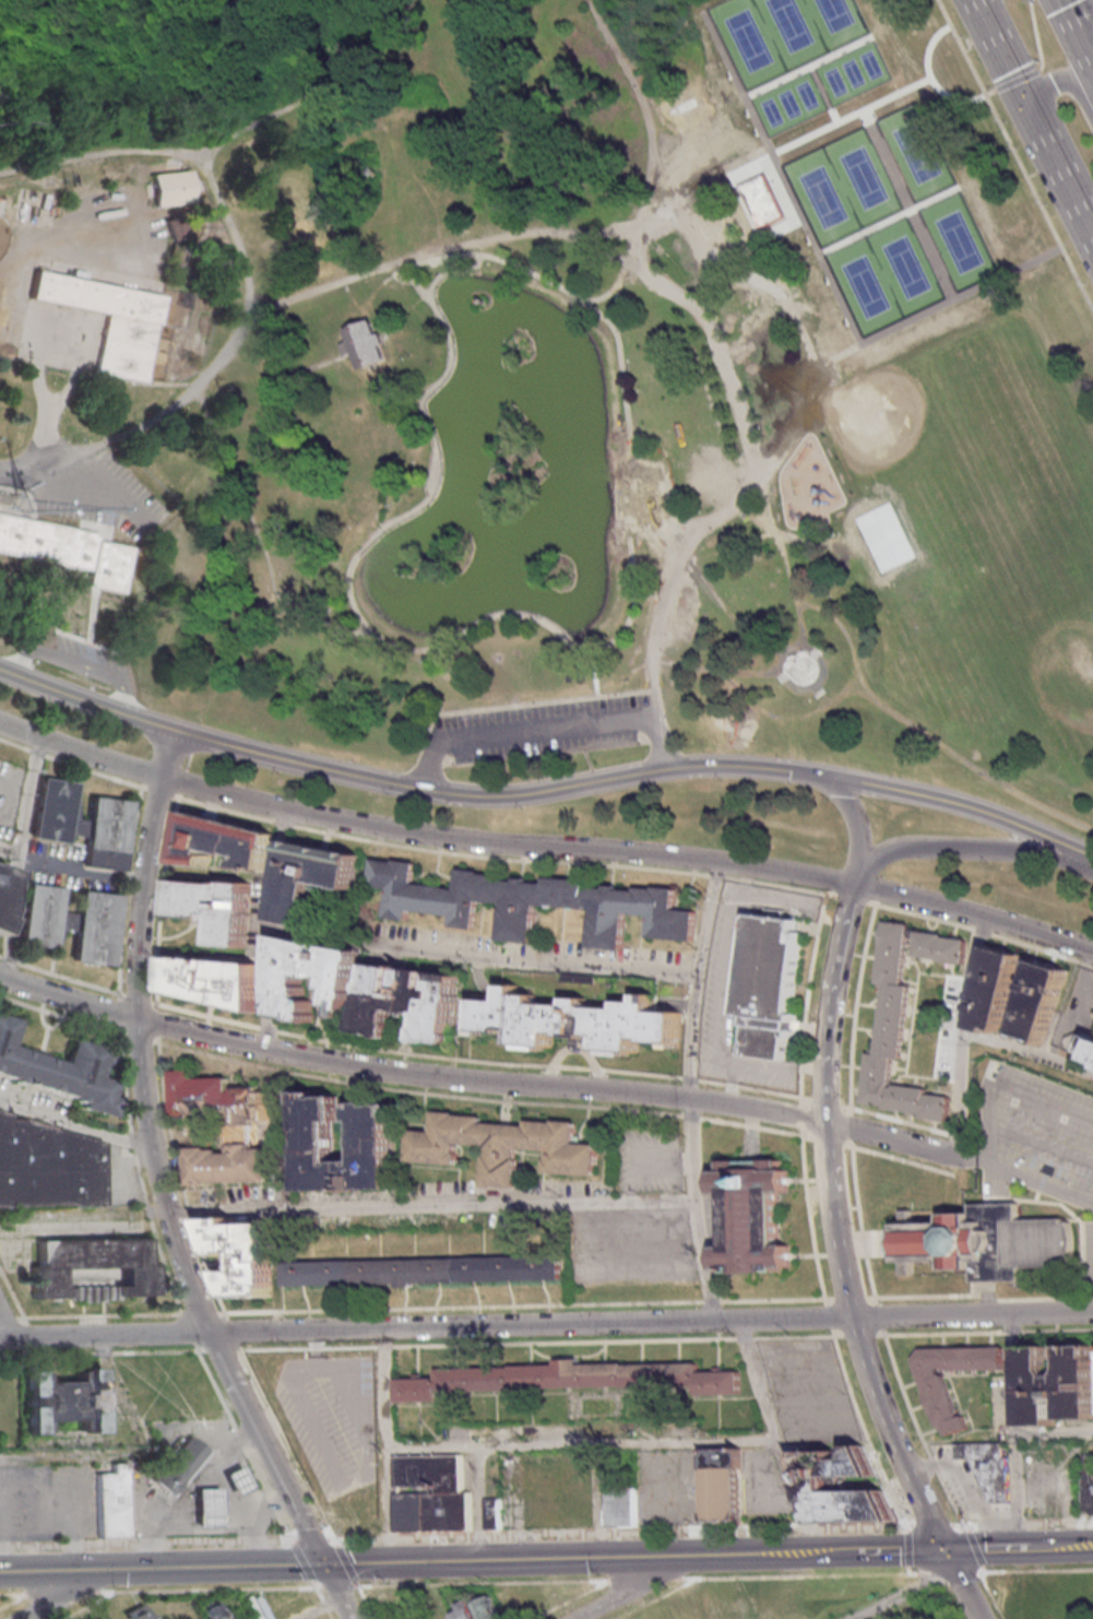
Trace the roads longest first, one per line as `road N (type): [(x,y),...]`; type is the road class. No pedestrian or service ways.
road 1 (residential): [(1092,953),(795,874),(447,839),(311,816),(162,779),(0,723)]
road 2 (residential): [(174,719),(136,952),(151,1145),(188,1281),(323,1564)]
road 3 (residential): [(853,1314),(0,1337)]
road 4 (residential): [(823,1123),(689,1099),(337,1064),(115,1014),(0,977)]
road 5 (tertiary): [(685,767),(522,796),(438,792),(274,758),(0,671)]
road 6 (secondary): [(702,1556),(119,1570)]
road 7 (tertiary): [(1092,858),(942,801),(788,771),(685,767)]
road 8 (primary): [(975,0),(1092,238)]
road 9 (residential): [(942,1550),(887,1426),(853,1314)]
road 10 (residential): [(823,1123),(828,1017),(850,885)]
road 11 (residential): [(1092,1312),(853,1314)]
road 12 (tertiary): [(850,885),(870,860),(906,849),(1073,850)]
road 13 (residential): [(853,1314),(831,1219),(823,1123)]
road 14 (residential): [(978,1163),(823,1123)]
road 15 (residential): [(702,1556),(575,1618)]
road 16 (tertiary): [(850,885),(857,839),(852,813),(832,788),(803,773)]
road 17 (secondary): [(942,1550),(812,1553)]

